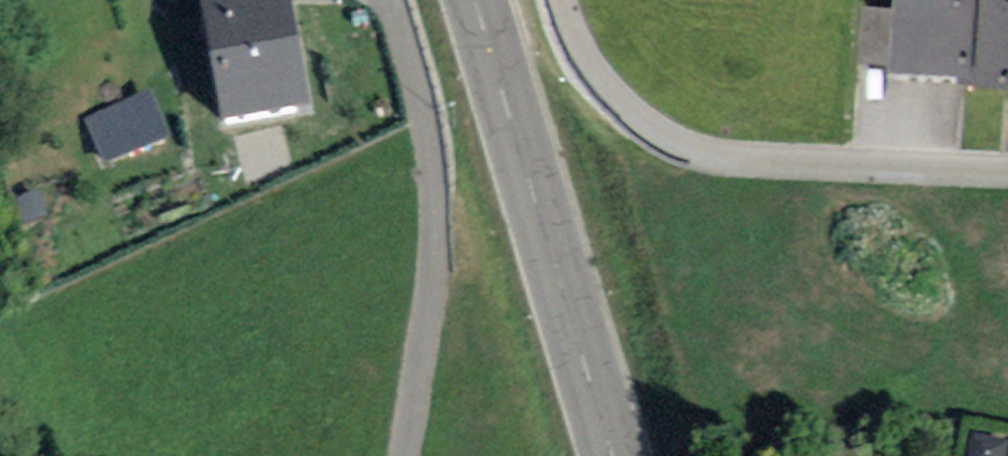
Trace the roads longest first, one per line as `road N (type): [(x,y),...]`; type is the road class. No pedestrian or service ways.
road 1 (residential): [(564,0),(582,47),(621,102),(685,146),(723,156),(1007,171)]
road 2 (secondary): [(477,0),(614,455)]
road 3 (residential): [(407,455),(437,214),(421,89),(396,0)]

